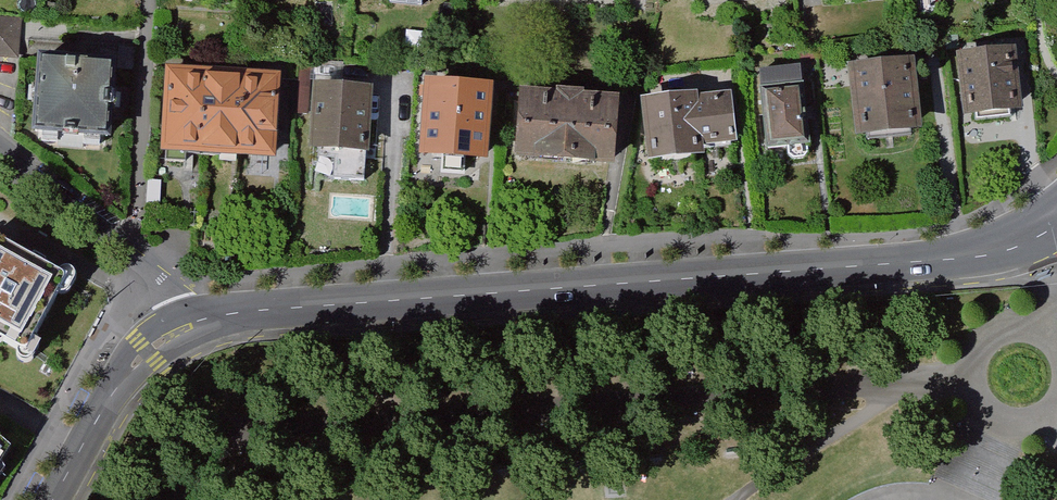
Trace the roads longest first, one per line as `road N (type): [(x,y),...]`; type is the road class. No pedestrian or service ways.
road 1 (tertiary): [(195,324),(264,312),(939,262),(991,252),(1056,221)]
road 2 (residential): [(0,151),(133,254),(195,324)]
road 3 (tertiary): [(57,499),(131,375),(171,336),(195,324)]

